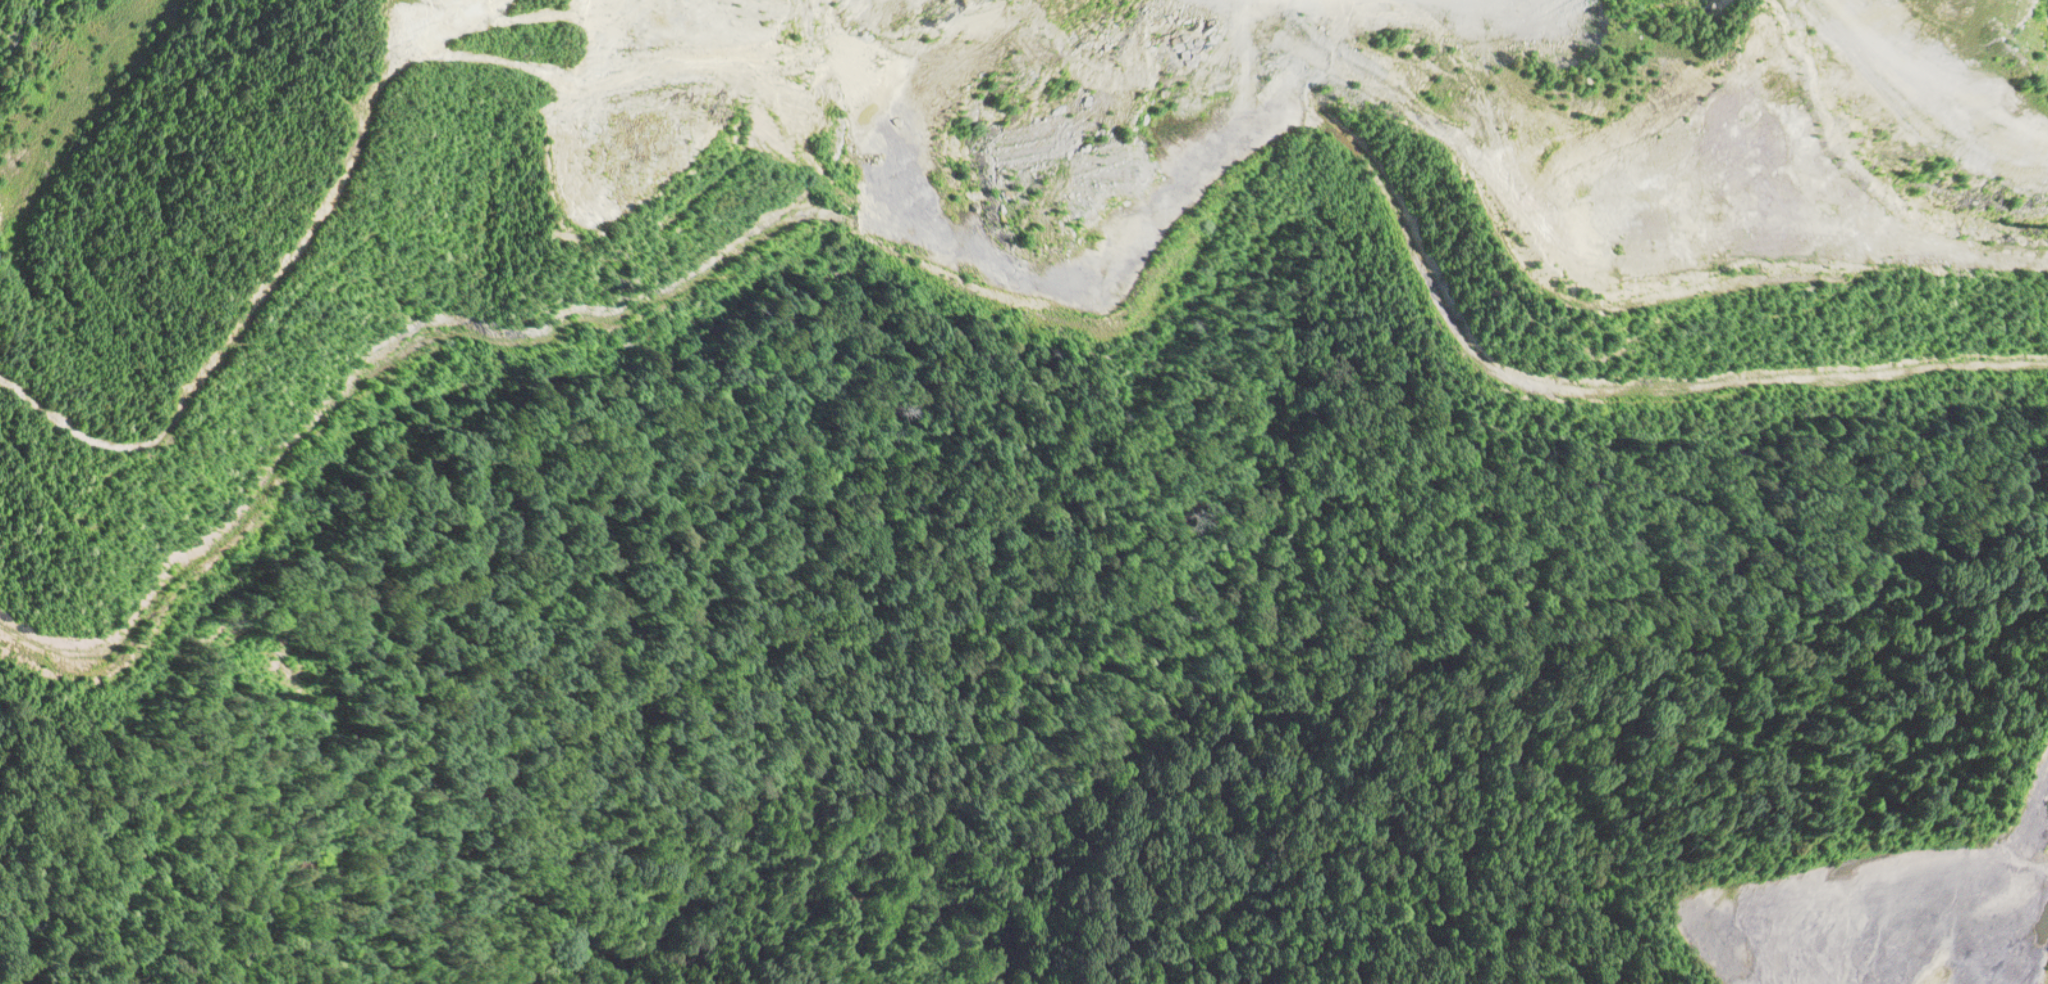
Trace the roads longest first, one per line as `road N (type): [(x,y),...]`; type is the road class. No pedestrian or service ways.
road 1 (track): [(707,983),(743,939),(866,863),(1192,701),(1297,666),(1530,636),(1669,581),(1835,558),(2047,508)]

